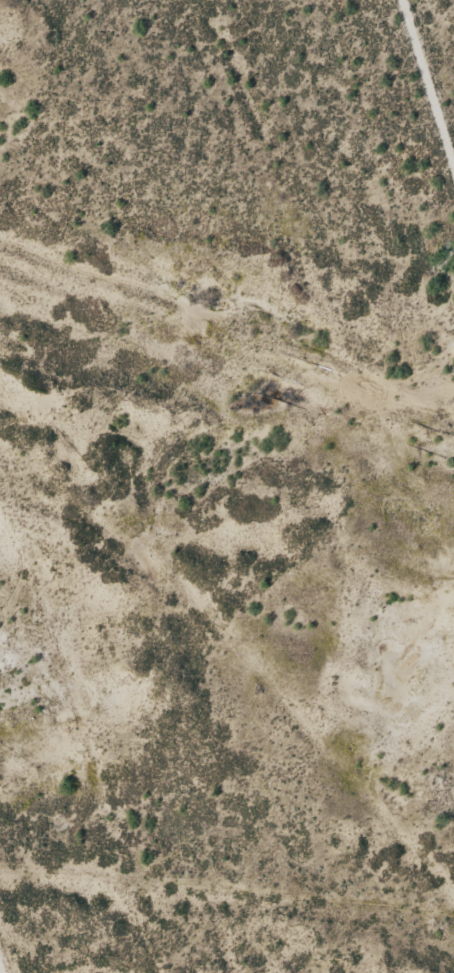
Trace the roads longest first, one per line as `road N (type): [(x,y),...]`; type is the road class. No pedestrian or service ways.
road 1 (track): [(453,141),(403,0)]

